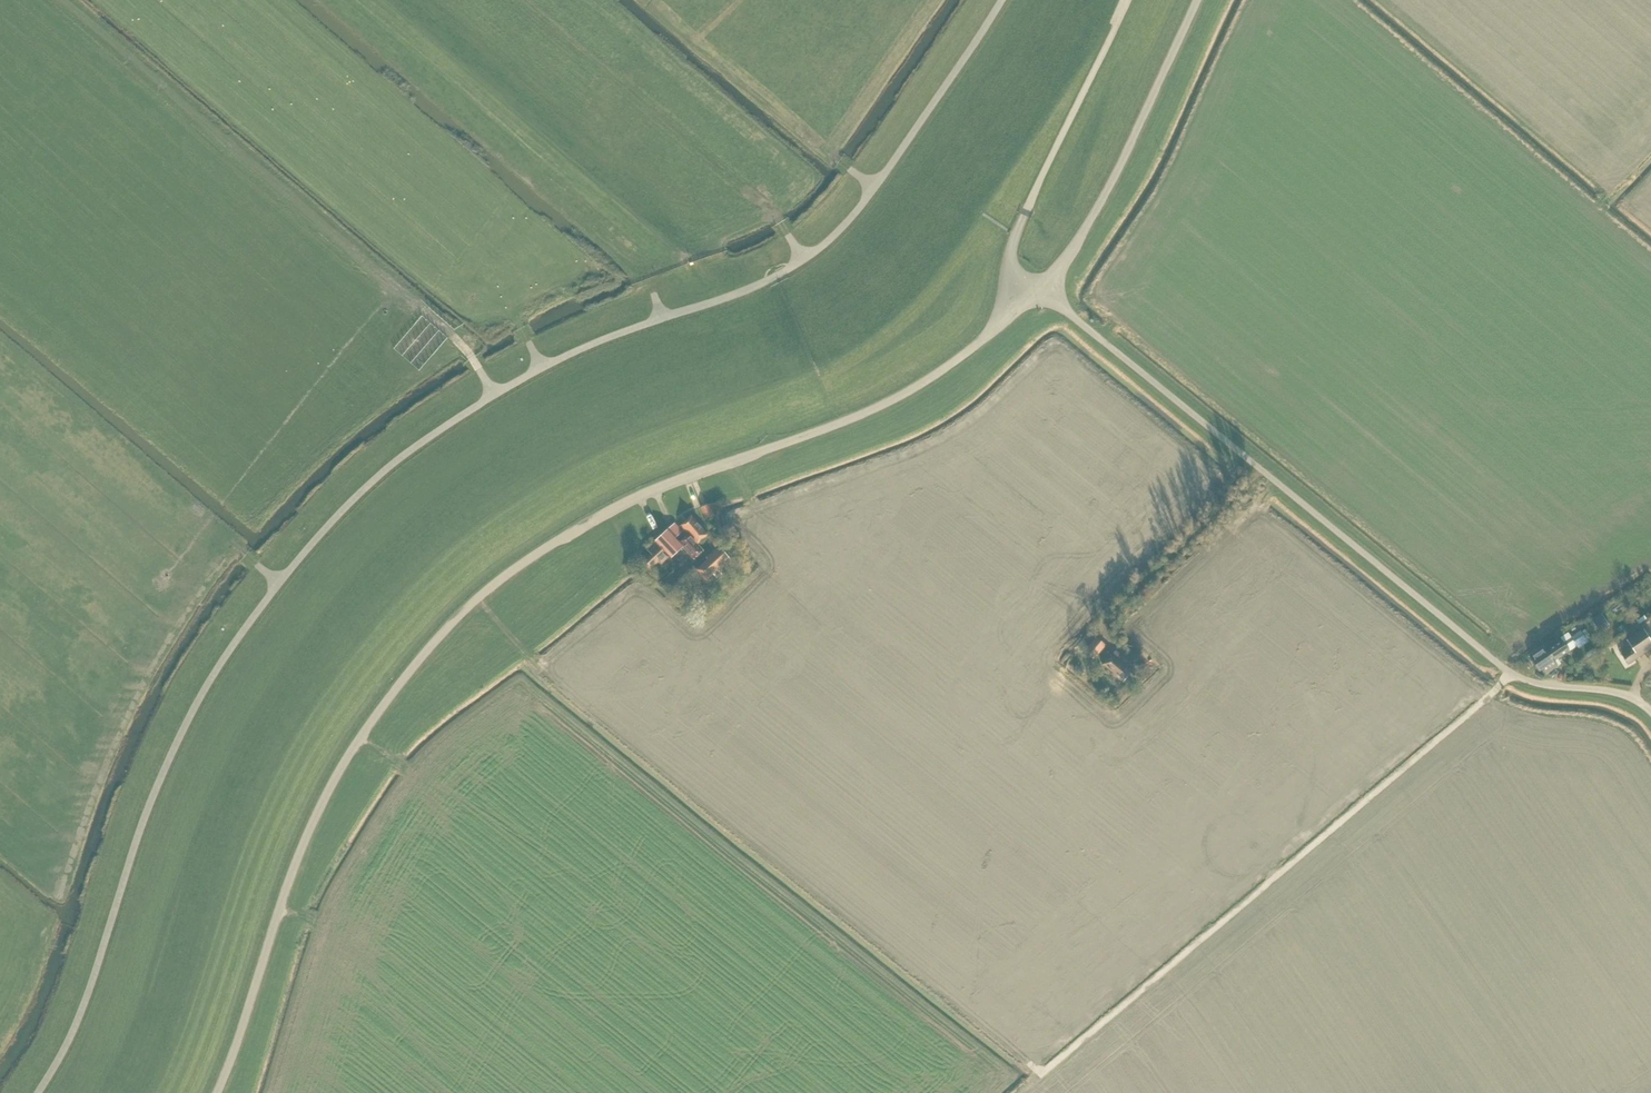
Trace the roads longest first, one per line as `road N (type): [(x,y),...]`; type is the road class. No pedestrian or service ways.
road 1 (unclassified): [(217,1092),(329,792),(389,701),(462,614),(525,562),(635,499),(886,403),(982,341),(1037,290)]
road 2 (unclassified): [(1650,713),(1627,698),(1512,682),(1037,290)]
road 3 (unclassified): [(1037,290),(1101,201),(1197,0)]

